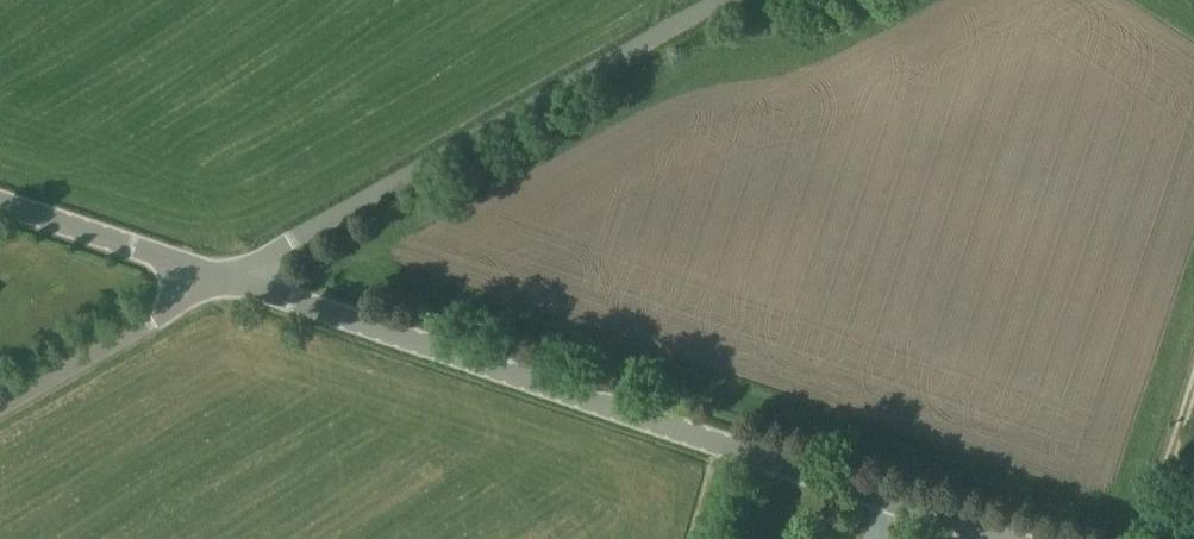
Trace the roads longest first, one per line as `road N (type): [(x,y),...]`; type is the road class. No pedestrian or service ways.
road 1 (unclassified): [(1020,538),(222,264)]
road 2 (unclassified): [(222,264),(687,0)]
road 3 (unclassified): [(0,393),(222,264)]
road 4 (unclassified): [(222,264),(0,193)]

